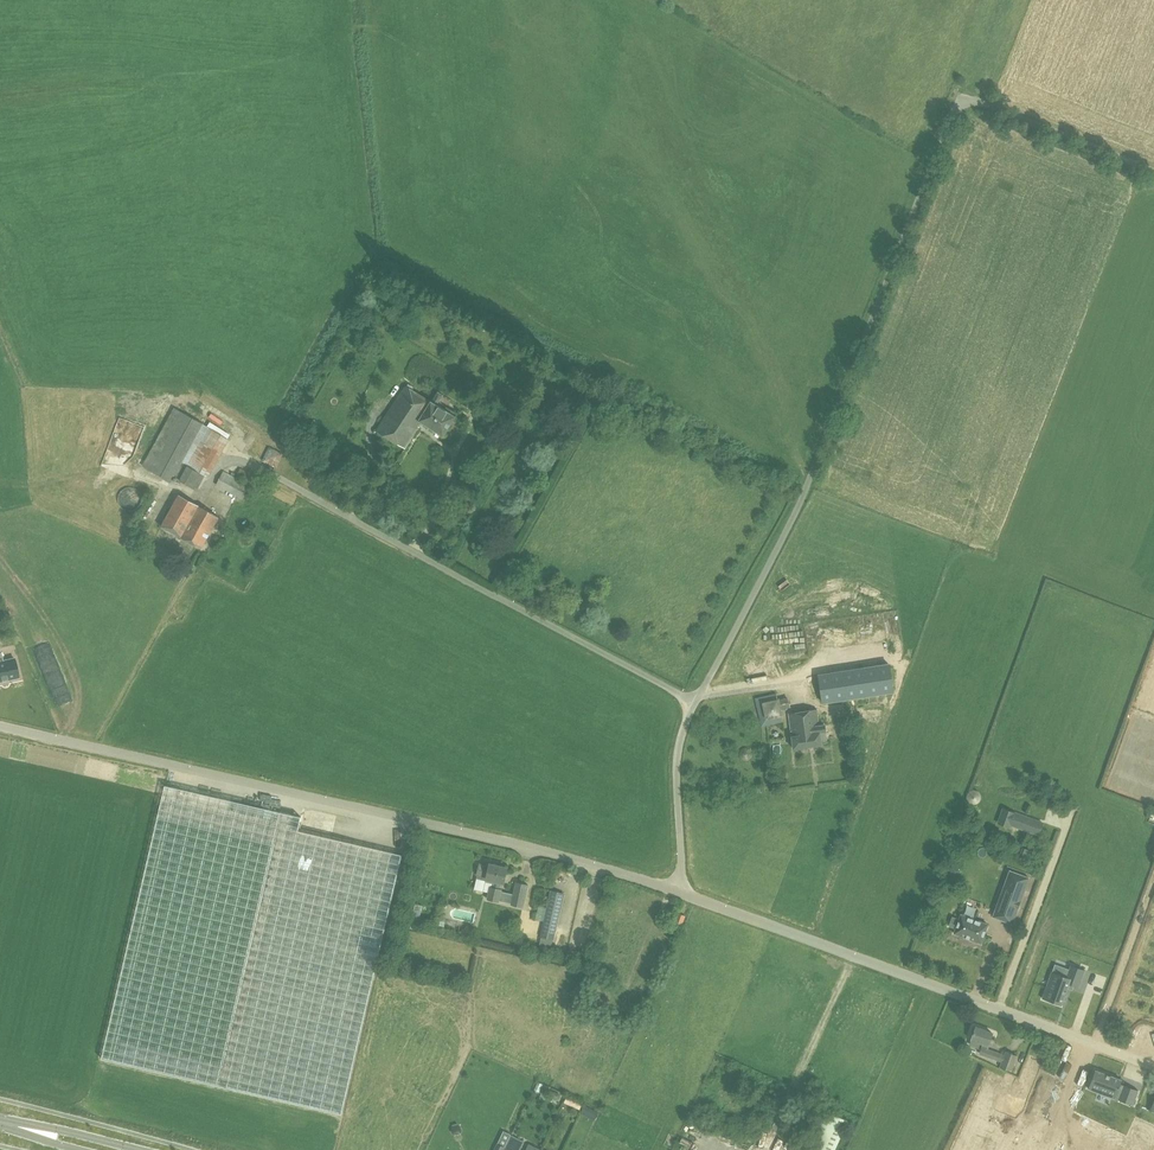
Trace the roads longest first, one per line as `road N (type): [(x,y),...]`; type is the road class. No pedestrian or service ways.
road 1 (residential): [(682,893),(677,772),(686,723),(810,480),(959,95)]
road 2 (unclassified): [(682,893),(545,852),(0,724)]
road 3 (unclassified): [(682,893),(1153,1065)]
road 4 (unclassified): [(1153,171),(959,95)]
road 5 (unclassified): [(142,1149),(22,1127)]

